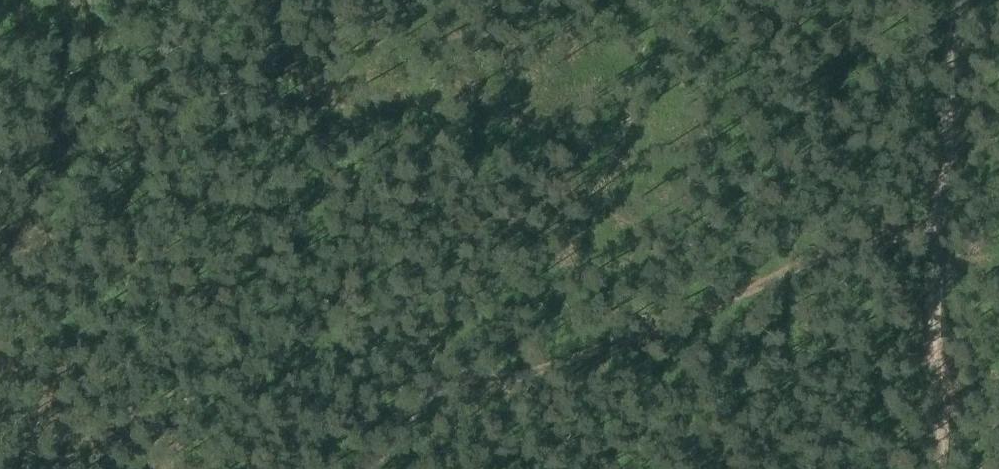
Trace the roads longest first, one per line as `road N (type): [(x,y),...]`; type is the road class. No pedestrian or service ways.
road 1 (track): [(353,468),(500,381),(580,358),(871,243),(933,246)]
road 2 (track): [(933,246),(949,165),(951,29),(969,0)]
road 3 (track): [(933,246),(942,402),(936,468)]

